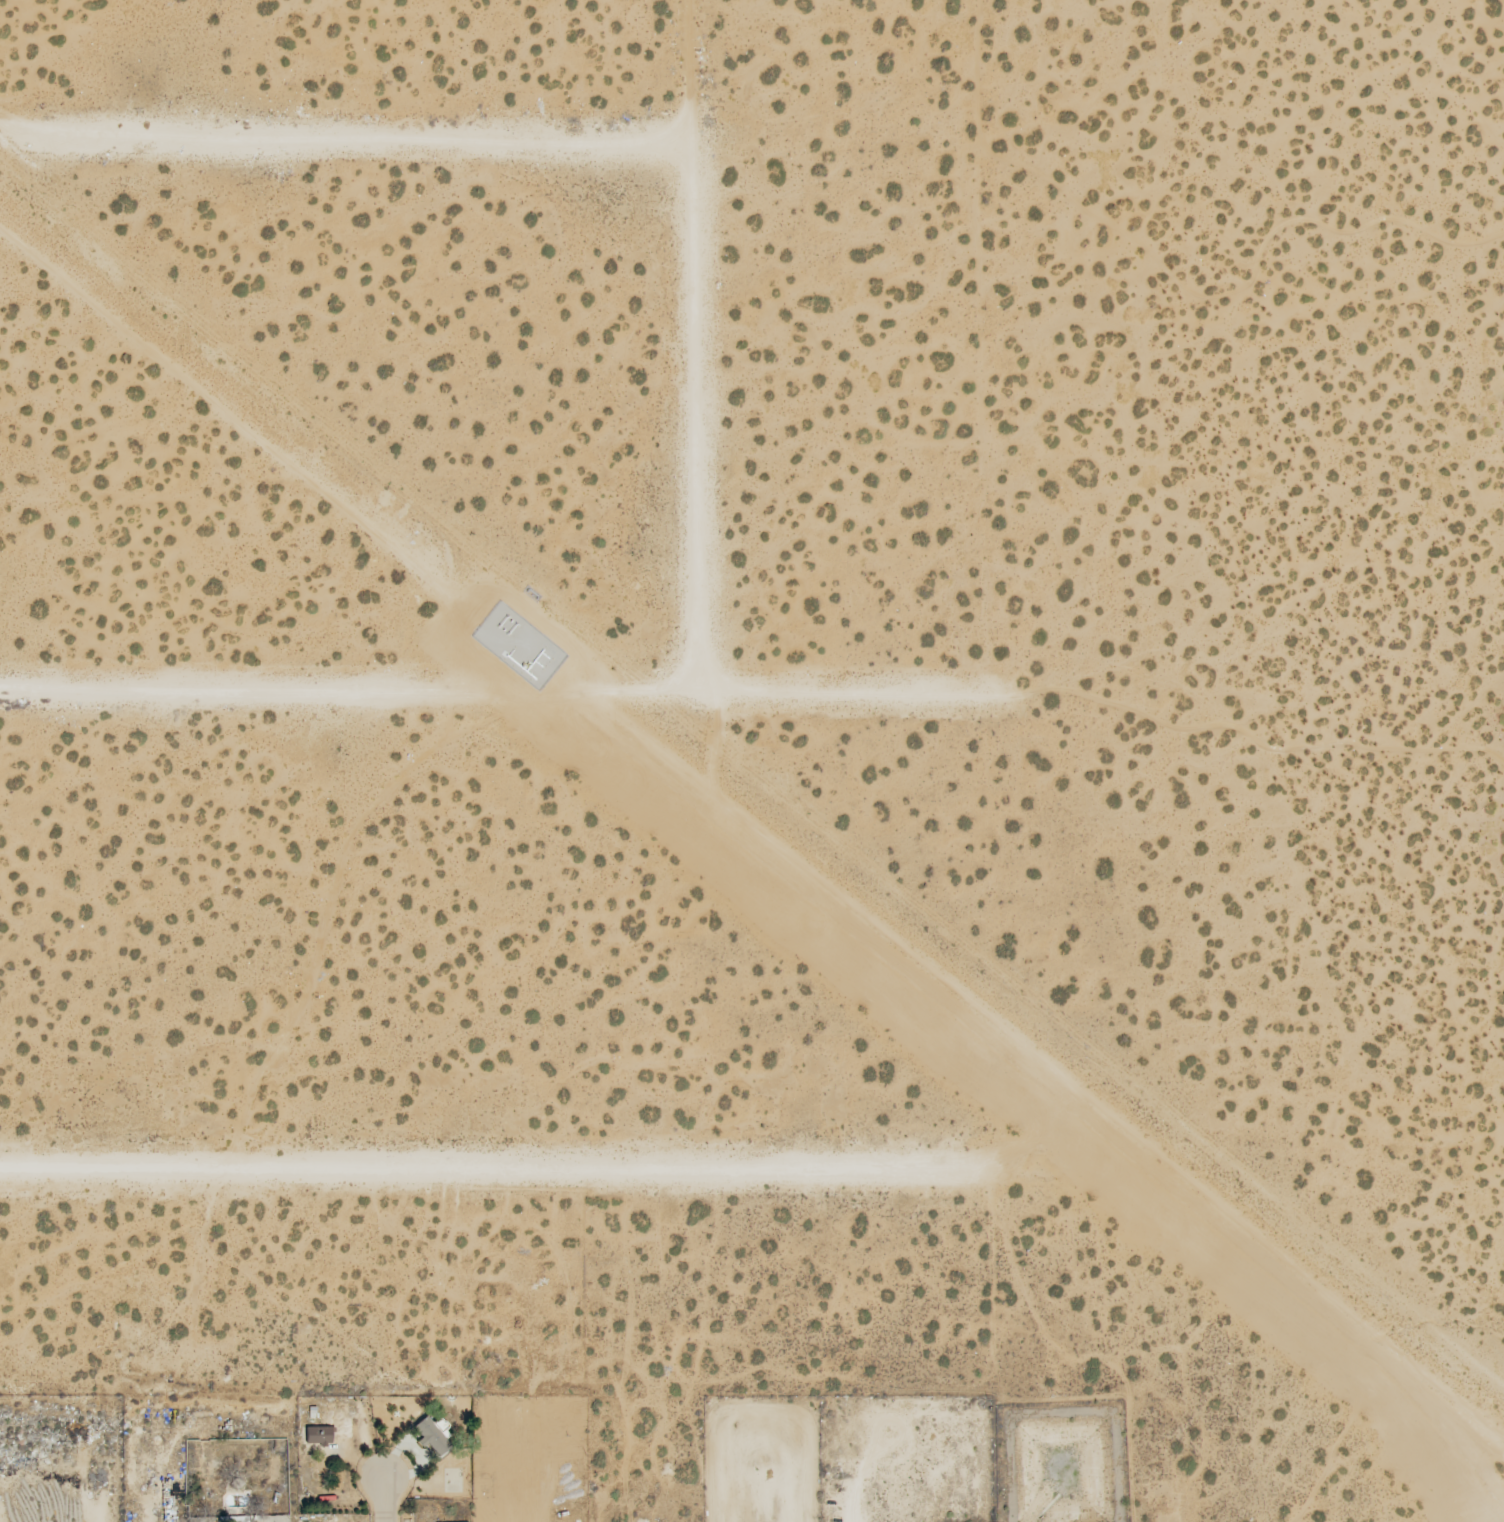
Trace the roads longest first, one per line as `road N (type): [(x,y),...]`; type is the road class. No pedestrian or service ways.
road 1 (residential): [(977,694),(0,690)]
road 2 (residential): [(0,1164),(954,1167)]

